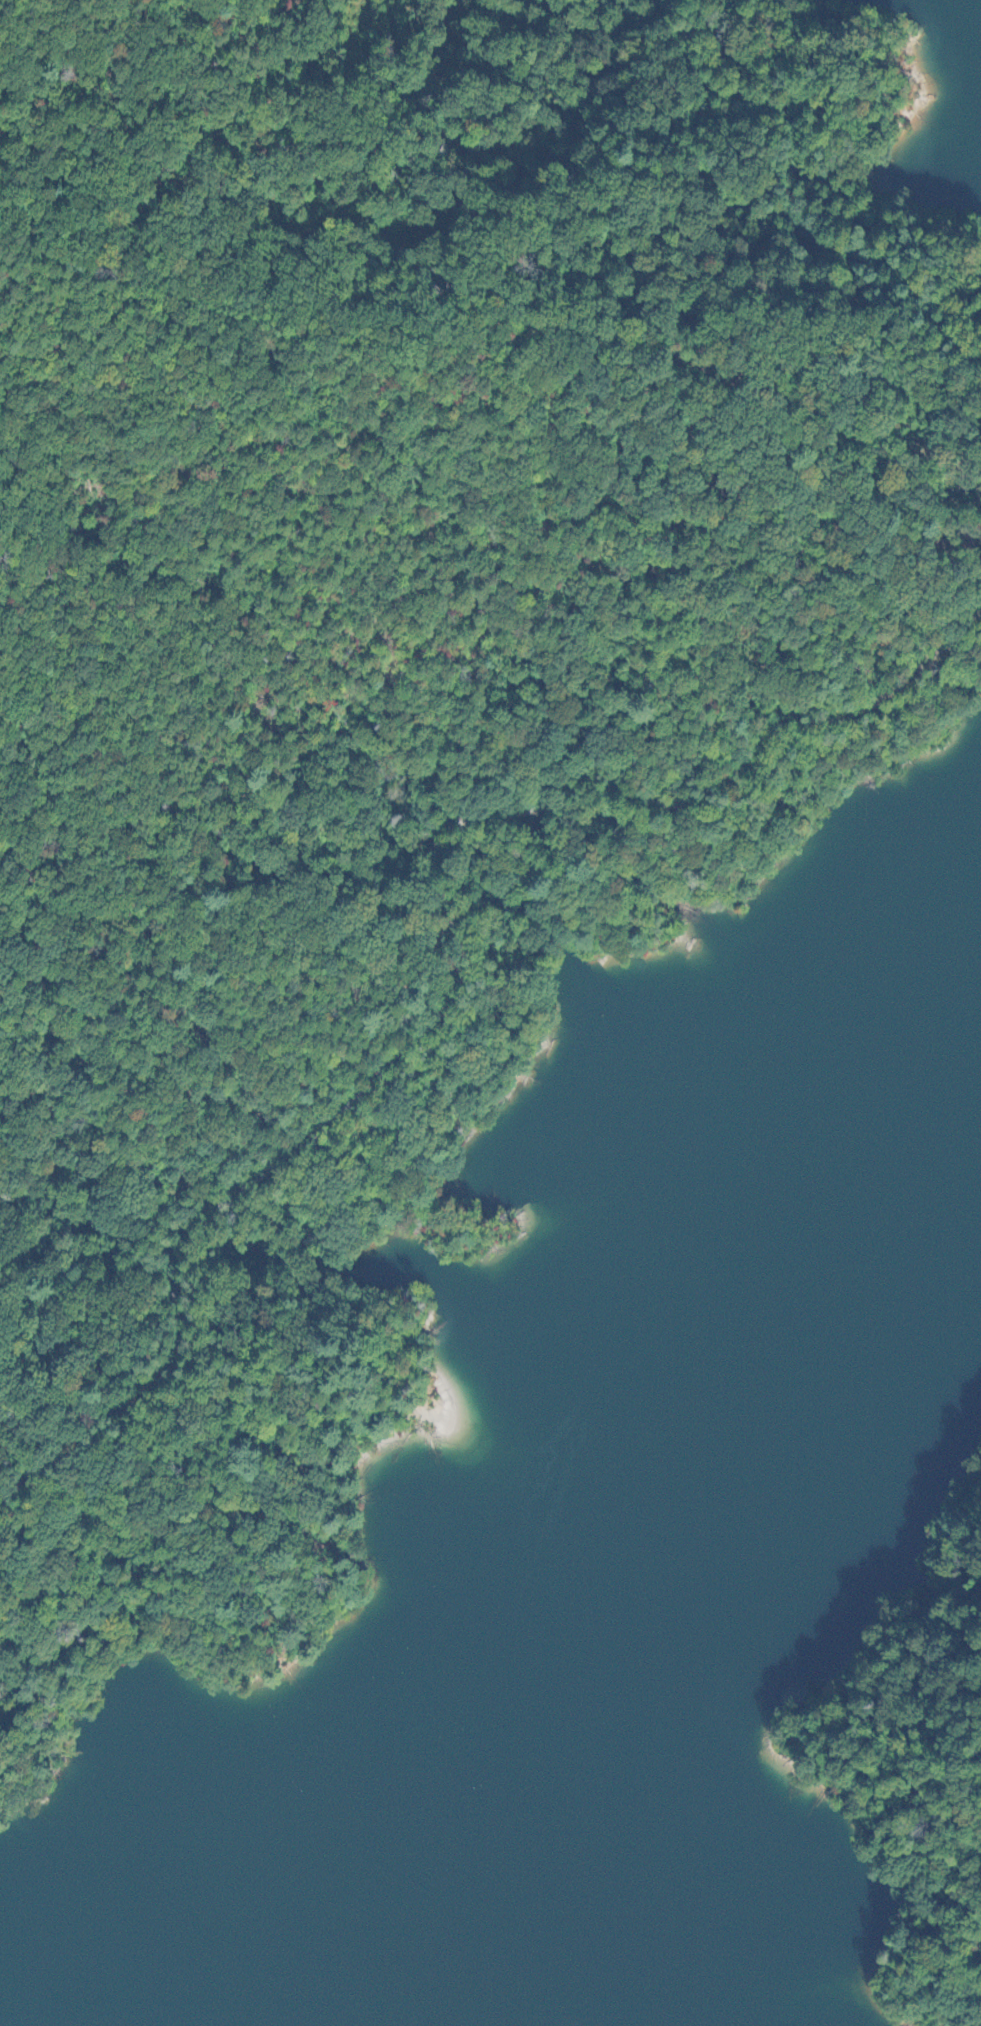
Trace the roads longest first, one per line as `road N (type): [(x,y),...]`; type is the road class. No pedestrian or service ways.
road 1 (track): [(0,1507),(100,1449),(172,1381),(201,1333),(203,1258),(220,1230),(475,990),(482,961),(468,835),(477,819),(612,777),(666,803),(706,803),(814,717),(893,715),(980,677)]
road 2 (track): [(980,333),(911,290),(884,259),(828,221),(809,176),(800,112),(736,61),(686,0)]

